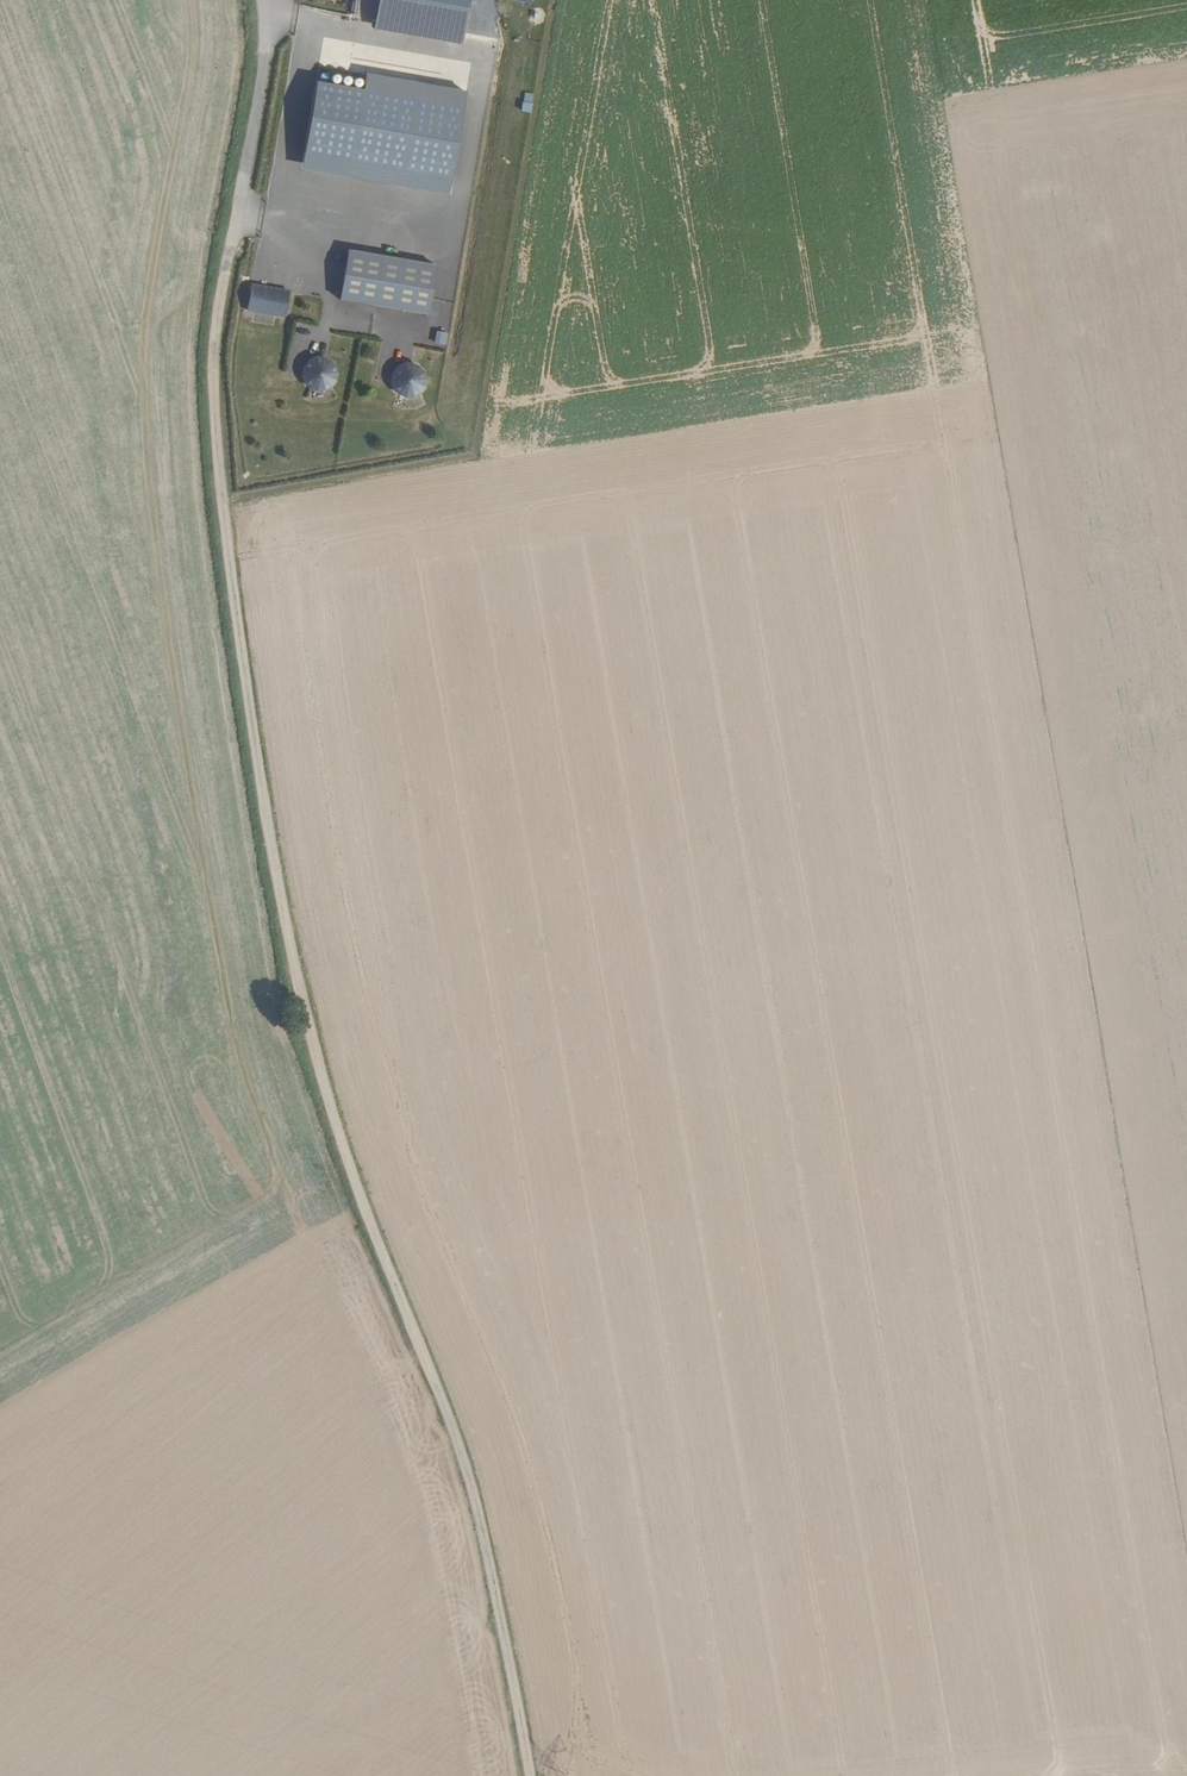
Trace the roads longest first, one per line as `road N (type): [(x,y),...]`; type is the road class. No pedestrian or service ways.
road 1 (track): [(535,1775),(464,1460),(341,1146),(298,978),(245,662),(217,331),(269,44),(269,0)]

